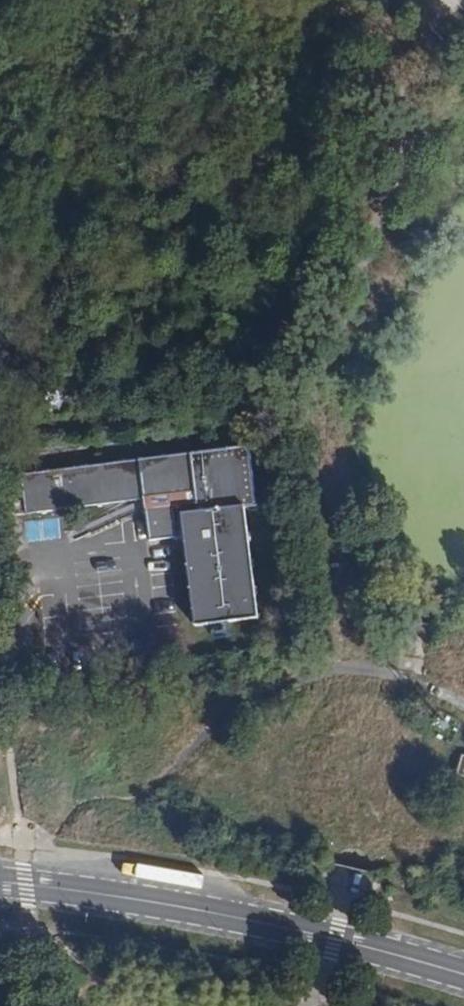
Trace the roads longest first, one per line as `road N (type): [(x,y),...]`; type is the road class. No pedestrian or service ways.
road 1 (tertiary): [(463,975),(197,911),(0,883)]

